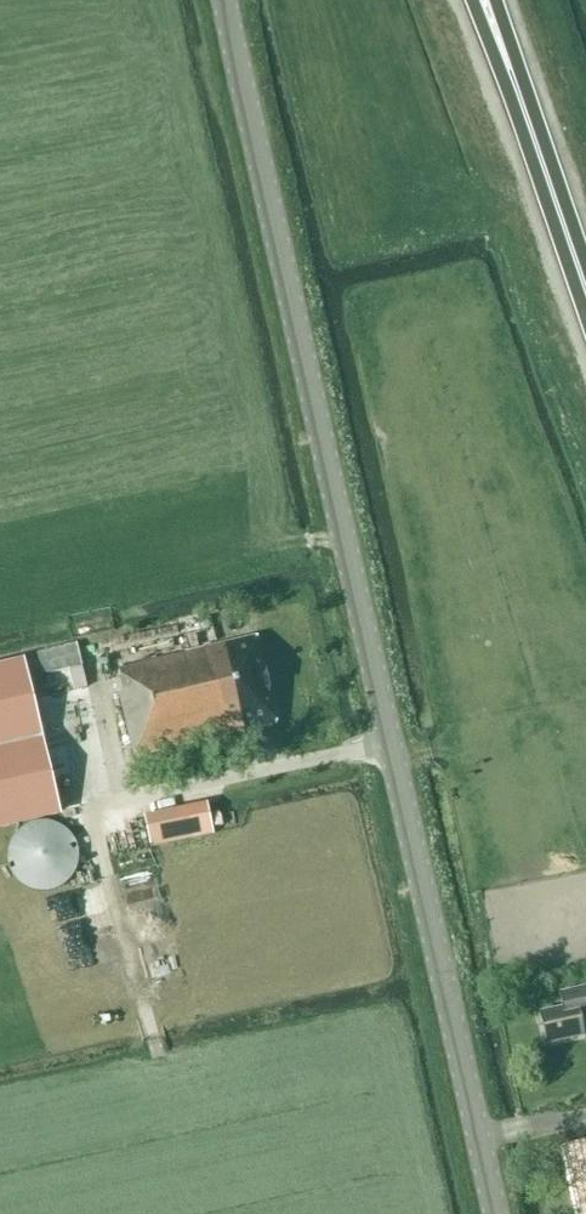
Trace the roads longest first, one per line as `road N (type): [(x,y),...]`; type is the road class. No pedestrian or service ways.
road 1 (tertiary): [(493,1213),(223,0)]
road 2 (trunk): [(585,302),(481,0)]

